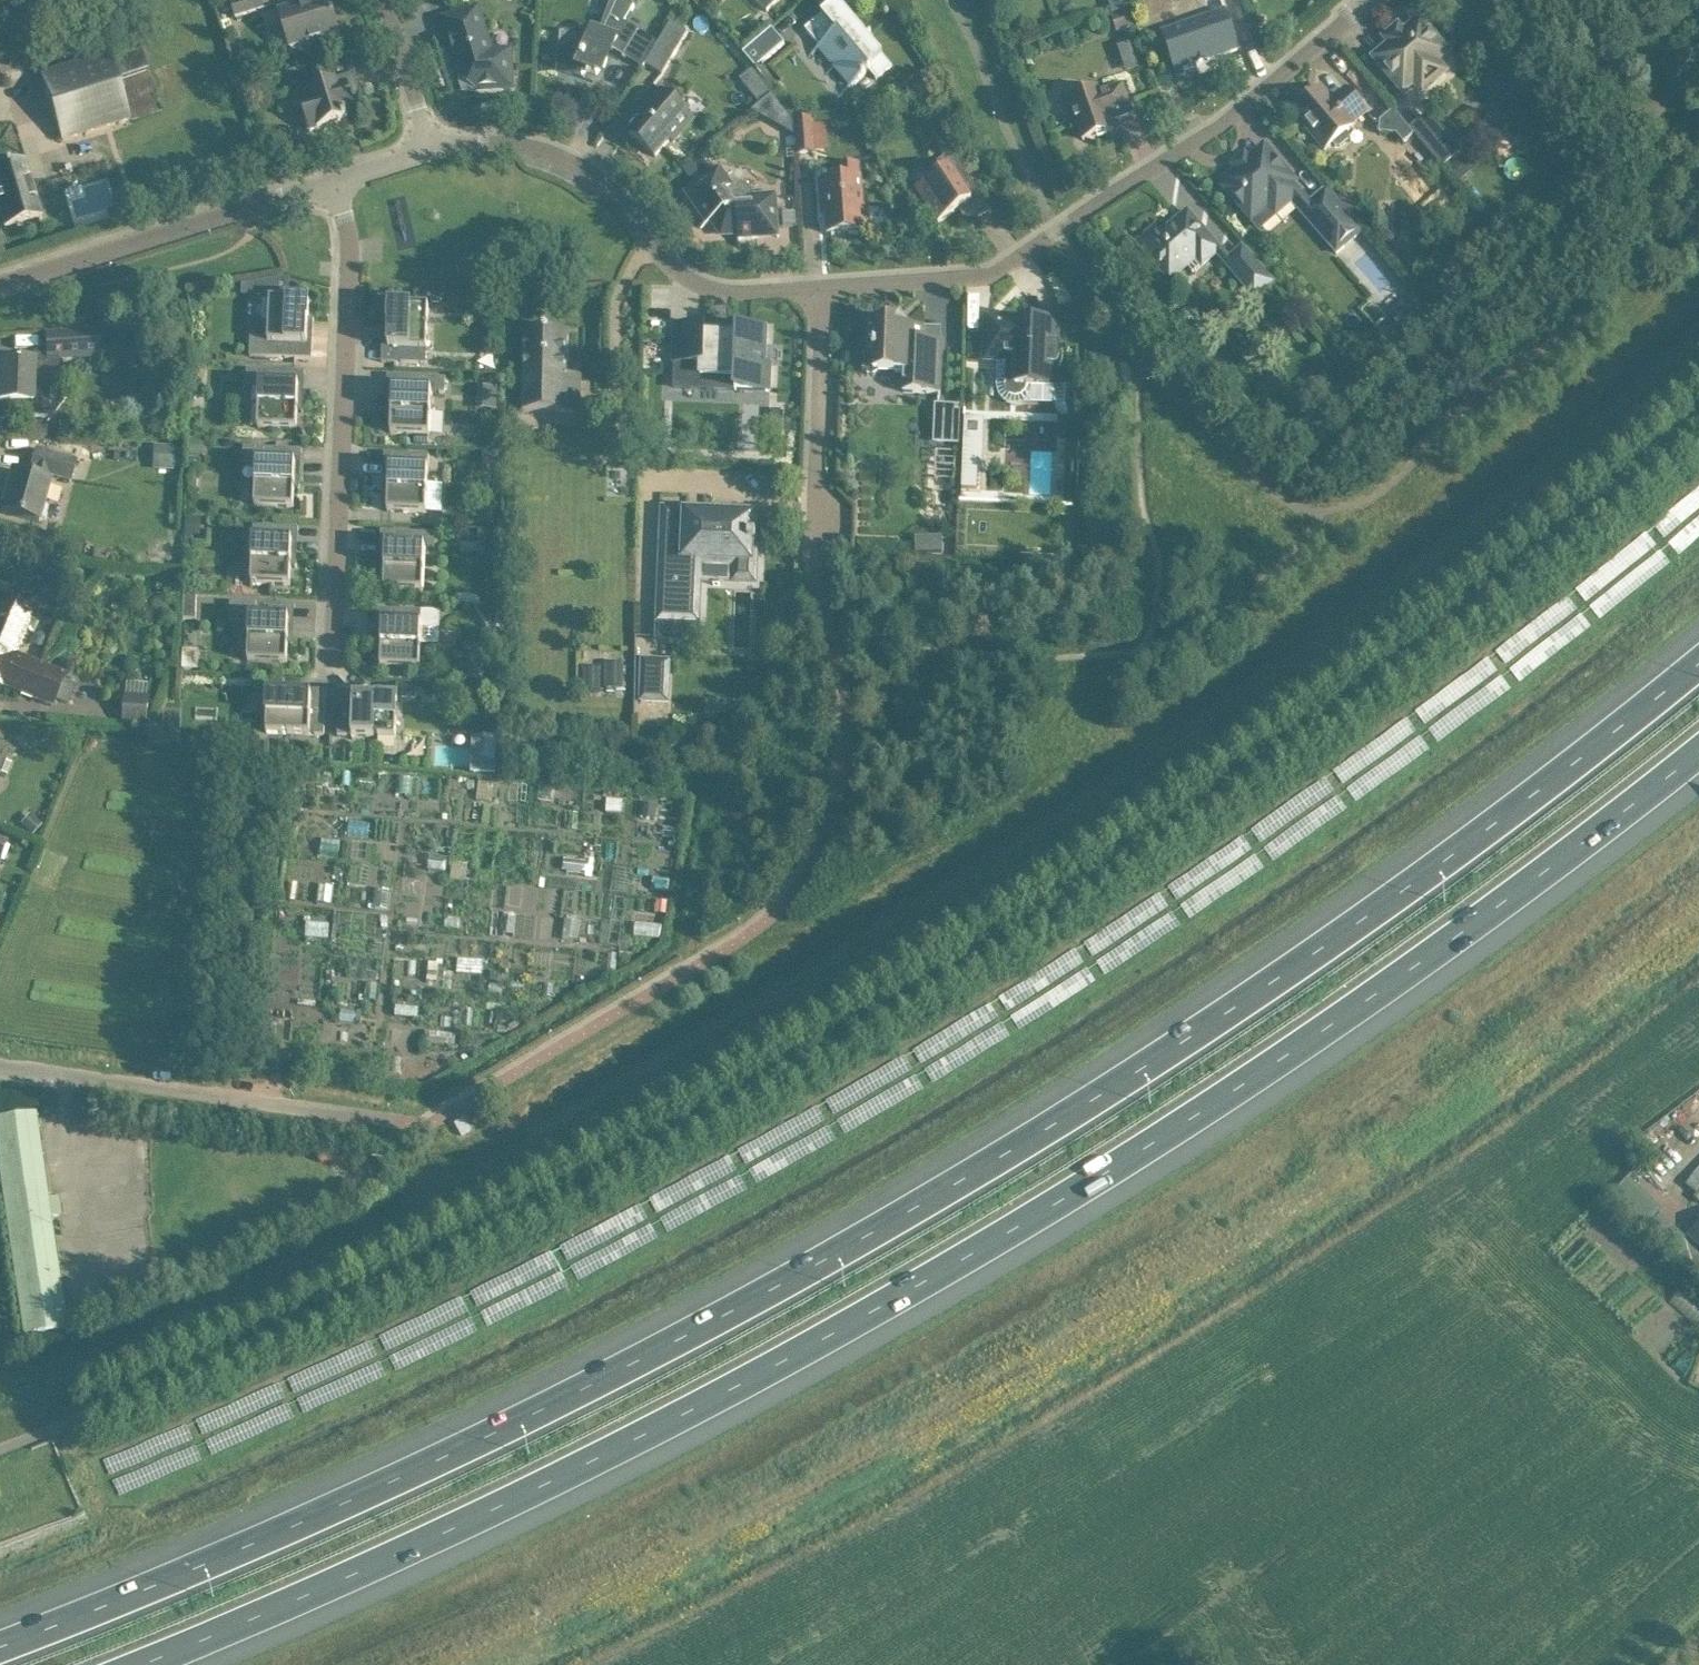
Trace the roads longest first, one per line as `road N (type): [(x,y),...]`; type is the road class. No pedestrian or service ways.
road 1 (motorway): [(1698,659),(1413,886),(994,1163),(555,1403),(251,1545),(0,1646)]
road 2 (motorway): [(138,1664),(591,1462),(809,1349),(1046,1211),(1449,942),(1698,756)]
road 3 (residential): [(821,289),(992,276),(1224,125),(1369,0)]
road 4 (residential): [(332,656),(351,236),(335,183)]
road 5 (residential): [(821,289),(729,294),(693,283),(663,258),(616,194),(573,164),(524,147),(429,152)]
road 6 (unclassified): [(403,1123),(0,1064)]
road 7 (residential): [(0,289),(335,183)]
road 8 (residential): [(812,552),(821,289)]
road 9 (residential): [(429,152),(386,0)]

